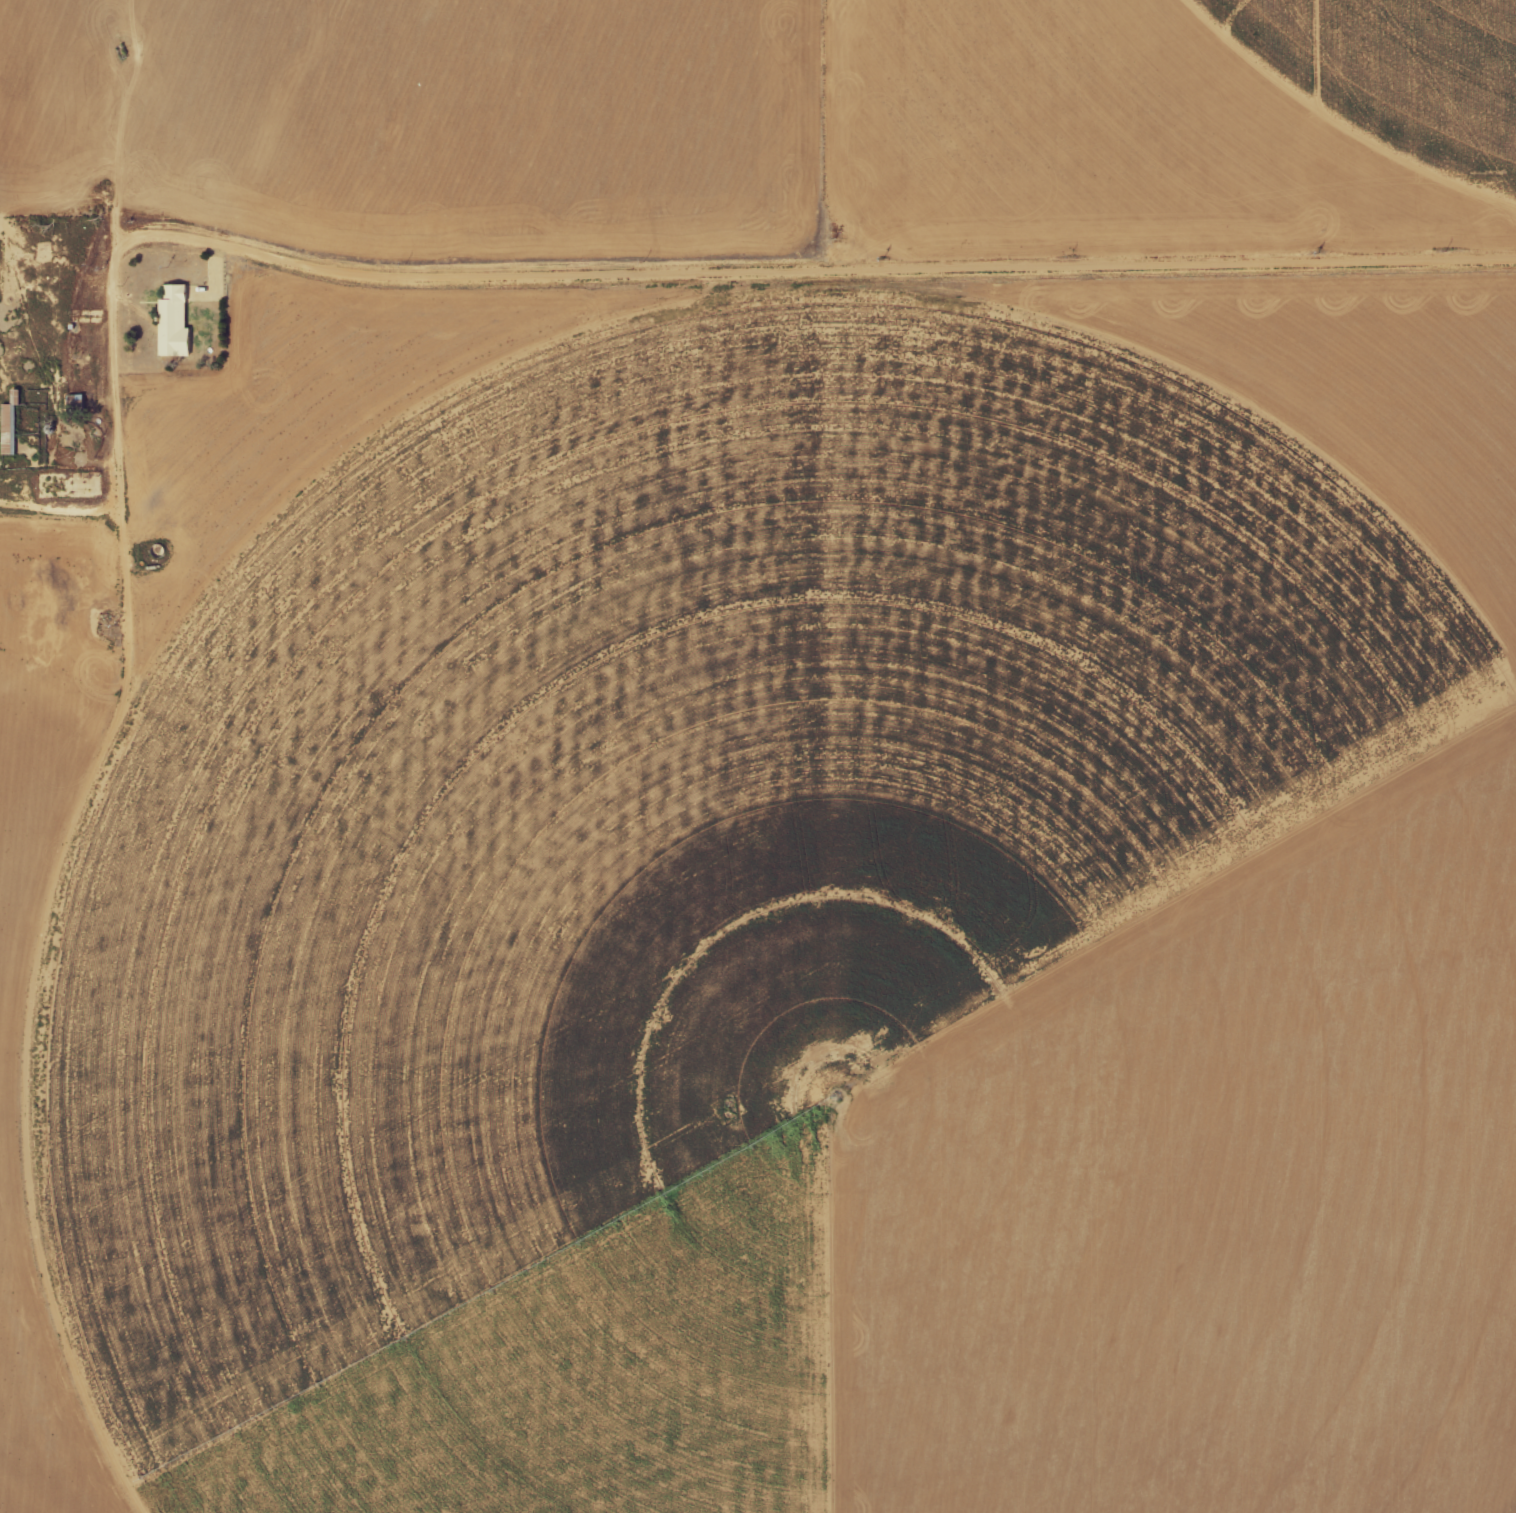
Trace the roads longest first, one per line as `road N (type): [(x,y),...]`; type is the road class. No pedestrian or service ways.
road 1 (residential): [(1515,264),(447,275),(306,261),(204,233),(126,230),(114,378),(129,499)]

